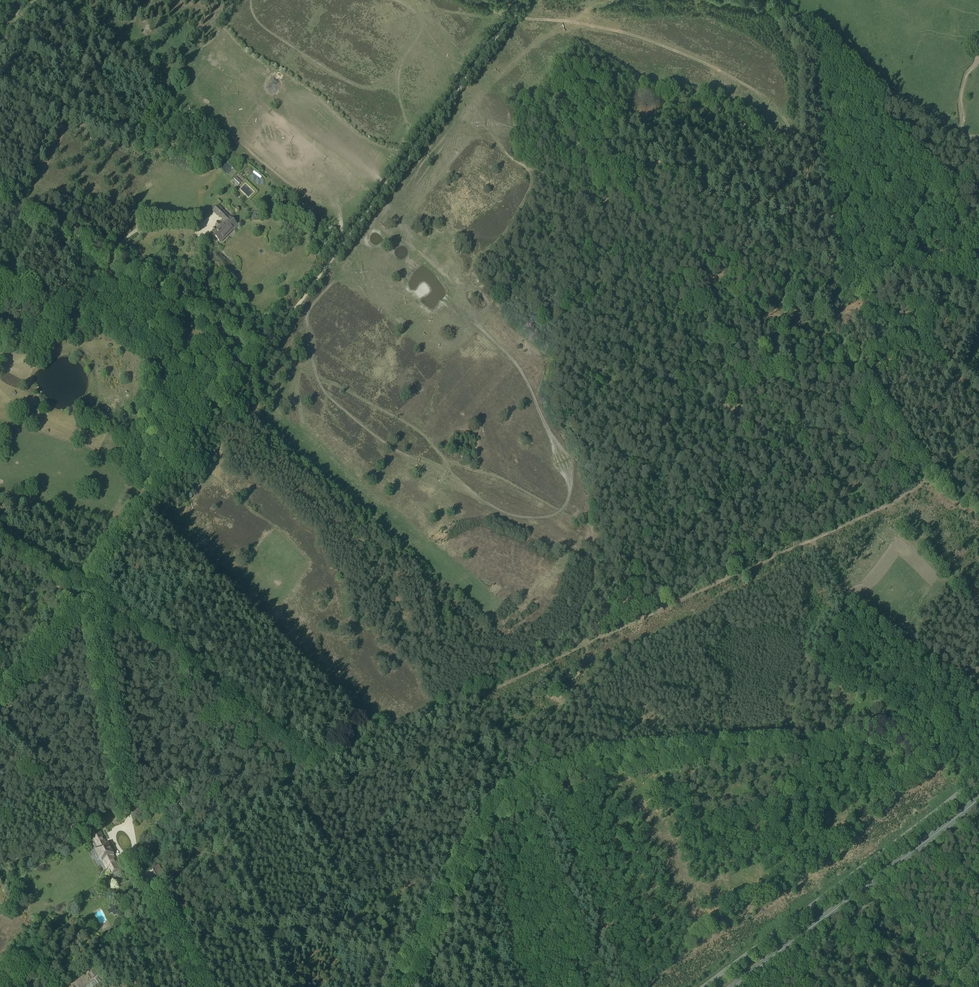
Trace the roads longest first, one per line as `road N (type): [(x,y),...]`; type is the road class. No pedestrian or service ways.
road 1 (track): [(577,24),(537,43),(472,103),(373,220),(302,320),(323,390),(368,432),(504,514),(552,517),(568,500),(567,467),(527,379),(450,281)]
road 2 (track): [(927,481),(359,752),(309,749),(115,599),(90,596)]
road 3 (track): [(87,588),(523,0)]
road 4 (track): [(812,540),(846,603),(816,668),(896,714),(896,725),(838,731),(787,750),(616,762),(501,807),(480,831)]
road 5 (track): [(797,159),(727,190),(664,178),(625,187),(497,279),(469,289),(365,214)]
road 6 (track): [(268,346),(413,428),(451,463),(497,476),(589,525),(594,580),(579,629),(587,644)]
road 7 (track): [(978,519),(927,481),(855,370),(843,340),(823,162),(797,159)]
road 8 (track): [(589,525),(579,471),(540,403),(542,356),(474,276),(475,263),(522,208),(530,170)]
road 9 (track): [(642,986),(709,936),(806,880),(930,760)]
road 10 (unclassified): [(702,986),(978,774)]
road 11 (track): [(797,159),(764,98),(711,66),(593,27),(511,17)]
road 12 (track): [(0,193),(270,343)]
road 13 (primary): [(733,986),(978,799)]
road 14 (track): [(87,588),(130,825)]
road 15 (track): [(480,831),(480,815),(561,705),(587,644)]
road 16 (track): [(625,187),(577,190),(530,170),(507,154),(462,84)]
road 17 (track): [(480,831),(399,986)]
road 18 (track): [(823,162),(817,56),(778,0)]
road 19 (track): [(0,707),(87,588)]

